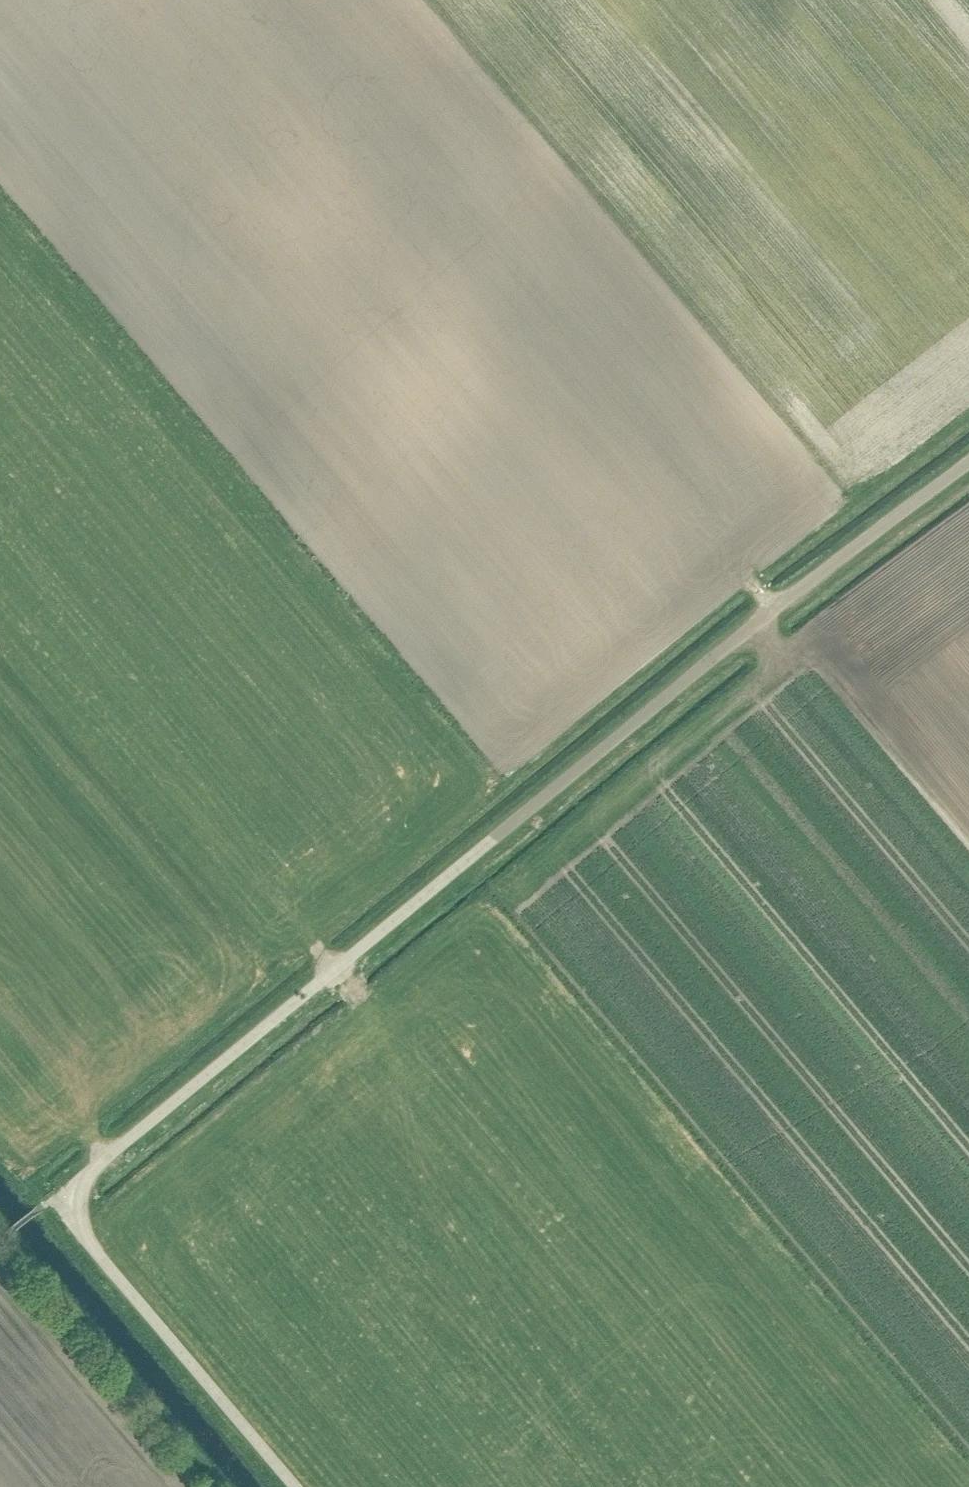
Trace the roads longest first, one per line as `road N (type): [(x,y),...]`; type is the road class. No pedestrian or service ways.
road 1 (unclassified): [(296,1486),(55,1201),(648,709),(968,462)]

